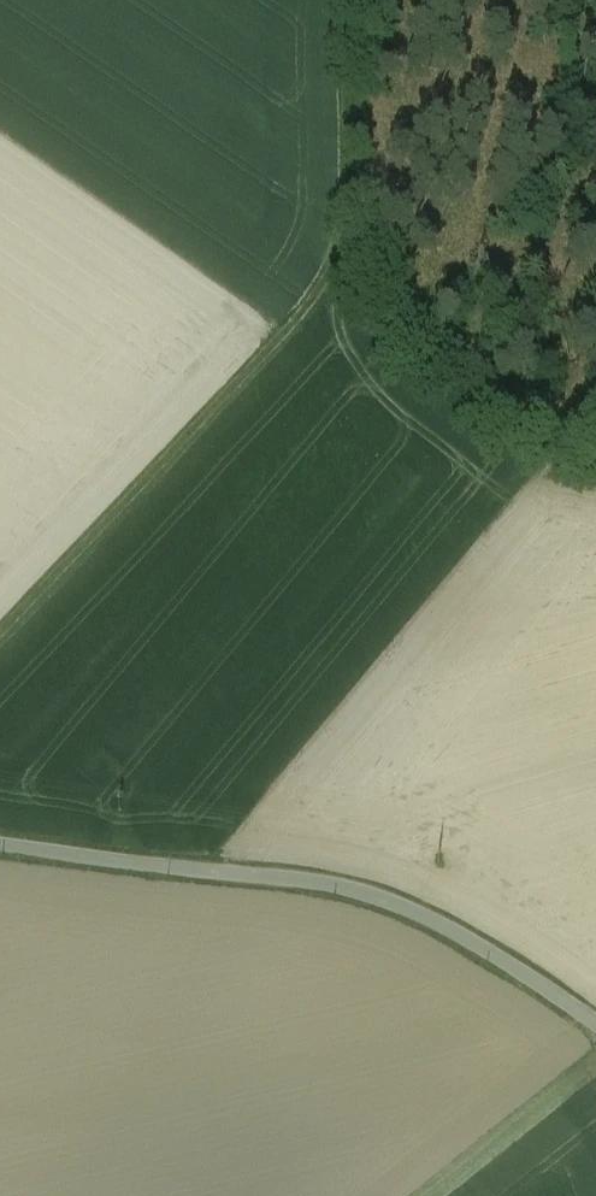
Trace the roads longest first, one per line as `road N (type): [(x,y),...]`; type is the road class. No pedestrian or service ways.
road 1 (unclassified): [(0,848),(331,885),(369,896),(441,926),(595,1026)]

